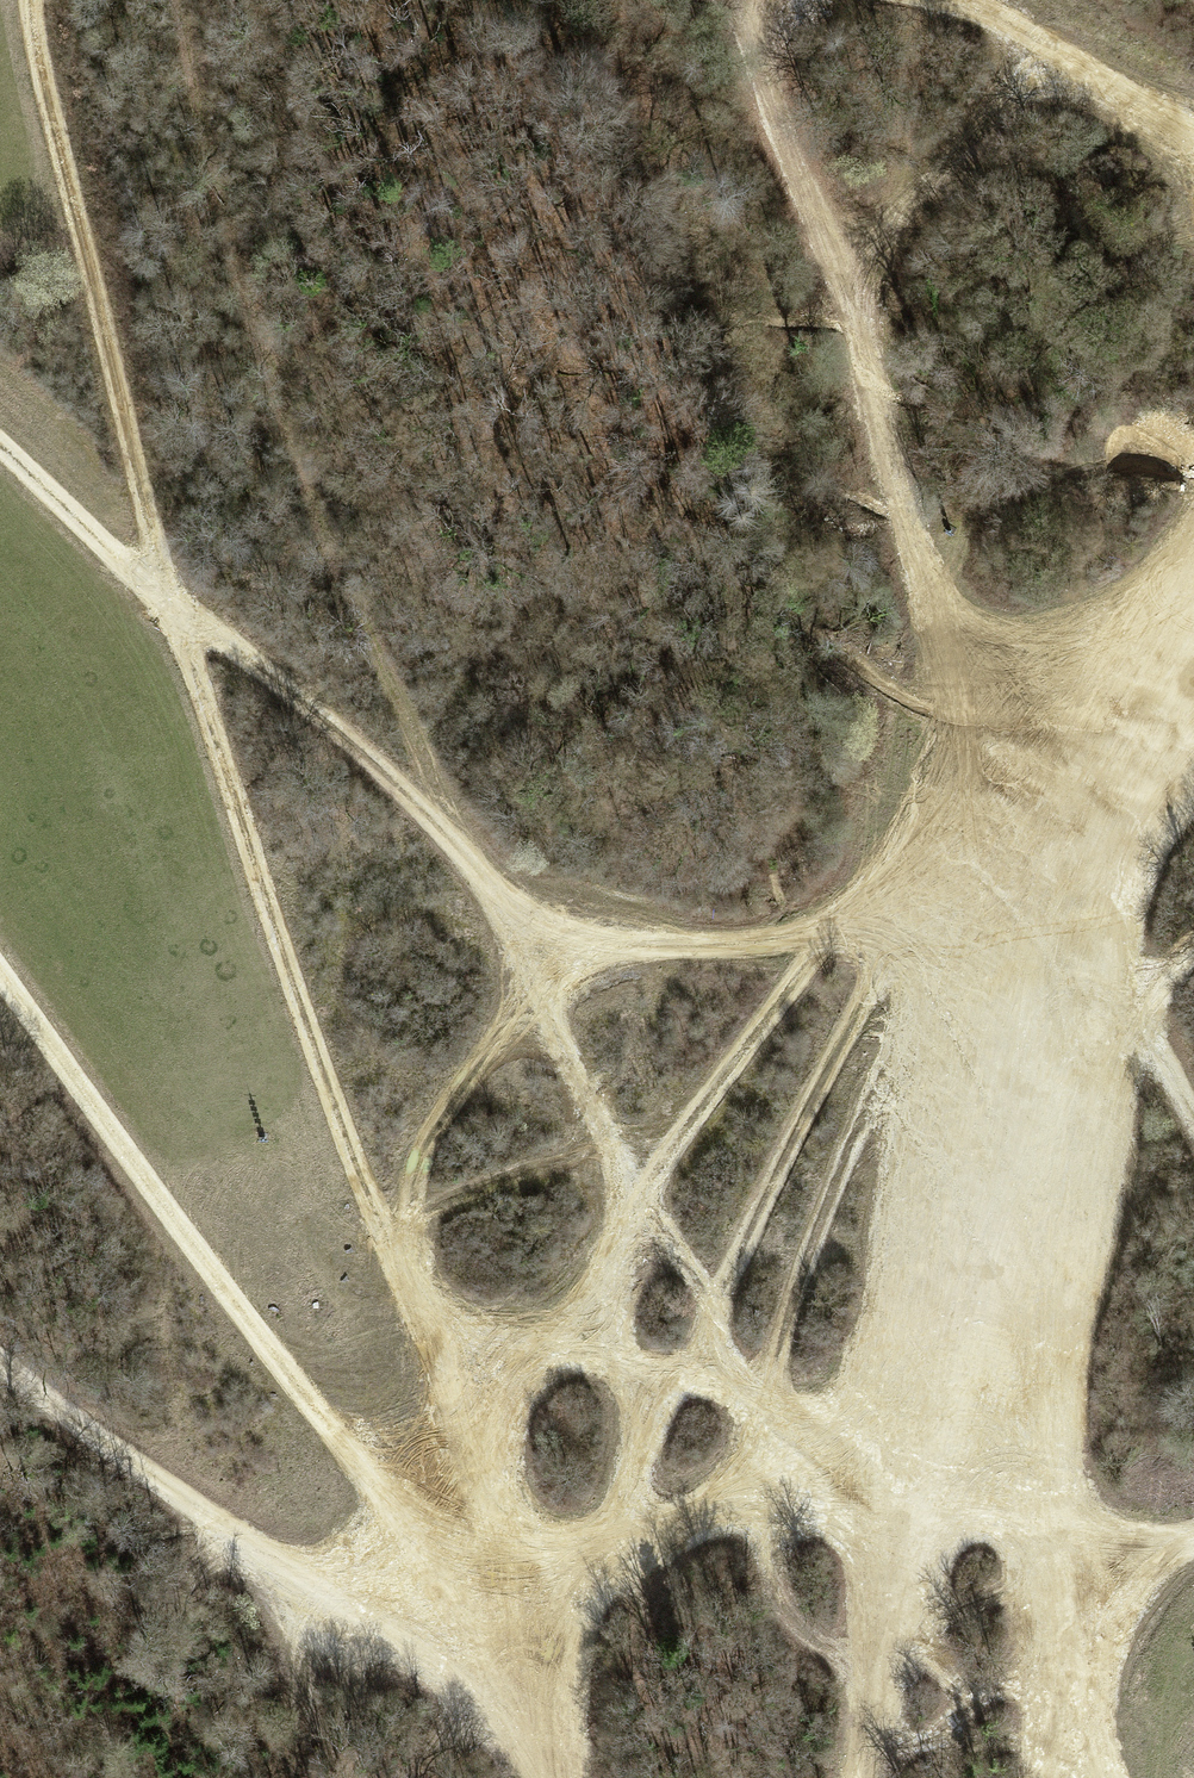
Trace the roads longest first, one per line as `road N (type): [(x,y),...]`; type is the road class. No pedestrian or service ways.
road 1 (track): [(32,0),(175,601),(348,1152),(472,1450),(495,1638)]
road 2 (track): [(0,440),(175,601),(423,808),(482,880),(543,972),(601,1147),(704,1358),(891,1539)]
road 3 (track): [(1193,646),(1144,709),(923,1400),(891,1539)]
road 4 (track): [(751,0),(776,115),(842,293),(922,567),(1108,822)]
road 5 (track): [(382,1236),(419,1155),(543,972),(661,939),(736,949),(903,913),(975,893),(1108,822)]
road 6 (track): [(0,960),(348,1457),(495,1638)]
road 7 (track): [(975,893),(836,1172),(770,1417),(728,1497),(636,1538)]
road 8 (track): [(0,1363),(47,1414),(247,1556),(495,1638),(538,1777)]
road 9 (track): [(841,928),(684,1134),(634,1224),(472,1450)]
road 10 (track): [(903,913),(750,1230),(704,1358),(635,1413)]
road 11 (track): [(634,1224),(636,1538),(495,1638)]
road 12 (track): [(1058,58),(978,130),(842,293)]
road 13 (track): [(1108,822),(1137,1023),(1193,1123)]
road 14 (track): [(1193,1537),(1058,1553),(891,1539)]
road 15 (track): [(942,0),(1024,35),(1193,152)]
road 16 (track): [(865,1777),(891,1539)]
road 17 (track): [(1083,1777),(1063,1740),(1058,1553)]

